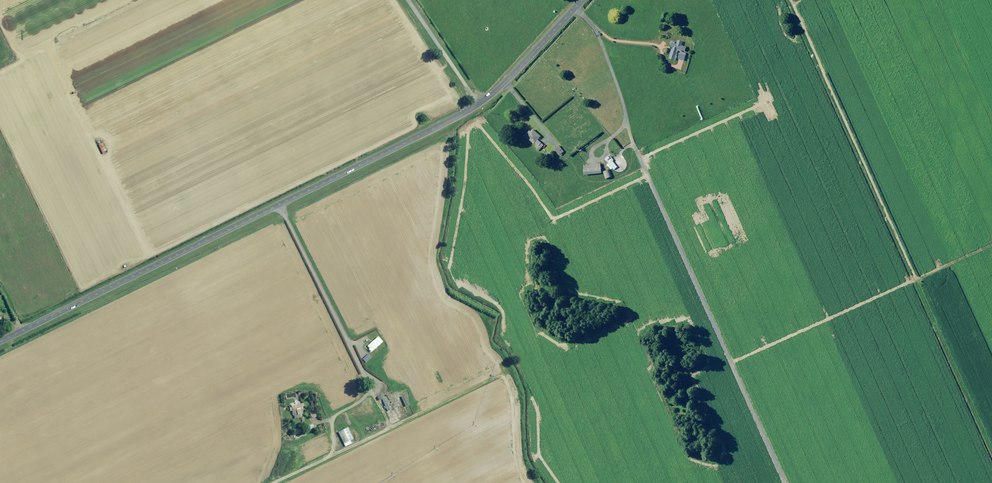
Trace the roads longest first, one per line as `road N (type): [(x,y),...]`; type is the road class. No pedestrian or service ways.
road 1 (tertiary): [(478,105),(0,342)]
road 2 (track): [(782,482),(632,143),(599,34),(575,8)]
road 3 (tertiary): [(583,0),(478,105)]
road 4 (unclassified): [(478,105),(409,0)]

